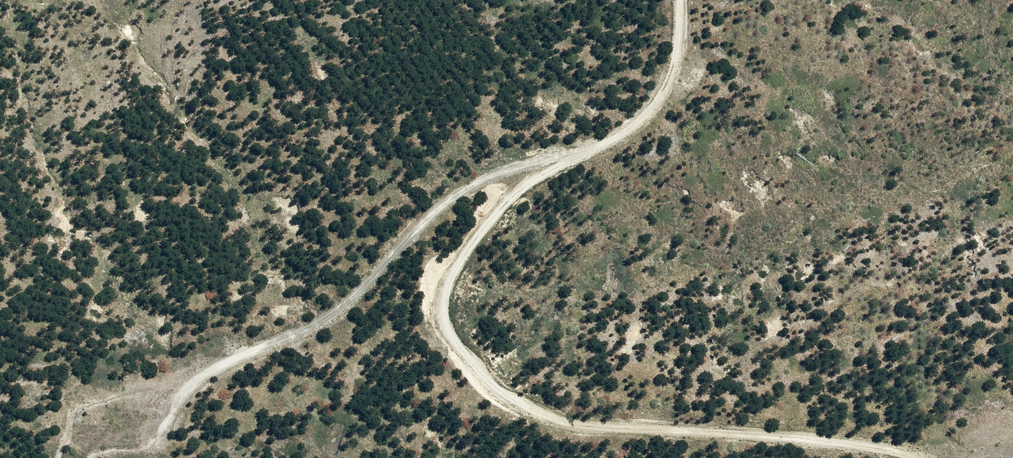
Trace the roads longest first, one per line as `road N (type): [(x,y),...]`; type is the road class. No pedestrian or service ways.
road 1 (track): [(682,0),(677,66),(664,103),(612,136),(544,159),(447,278),(445,337),(514,401),(559,423),(916,457)]
road 2 (track): [(173,399),(359,292),(443,199),(544,159)]

